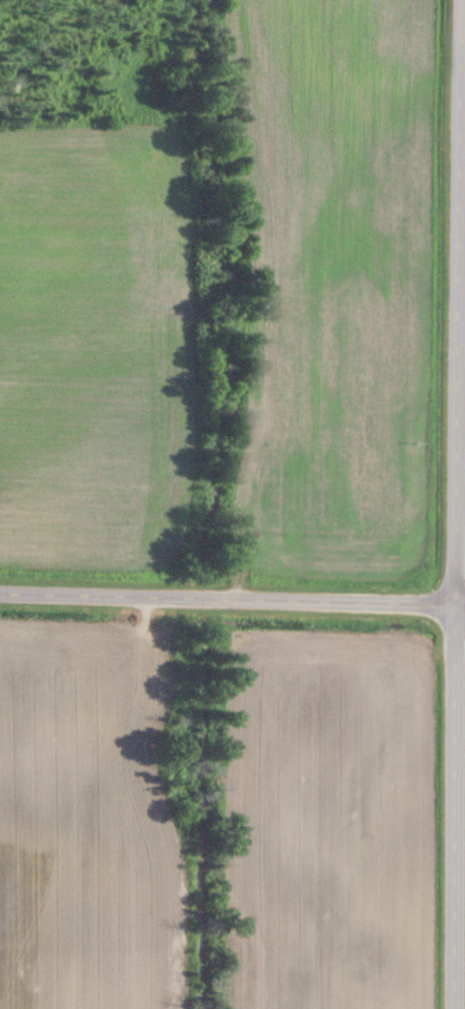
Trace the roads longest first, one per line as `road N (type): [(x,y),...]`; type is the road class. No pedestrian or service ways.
road 1 (tertiary): [(460,1008),(462,0)]
road 2 (residential): [(464,602),(0,595)]

